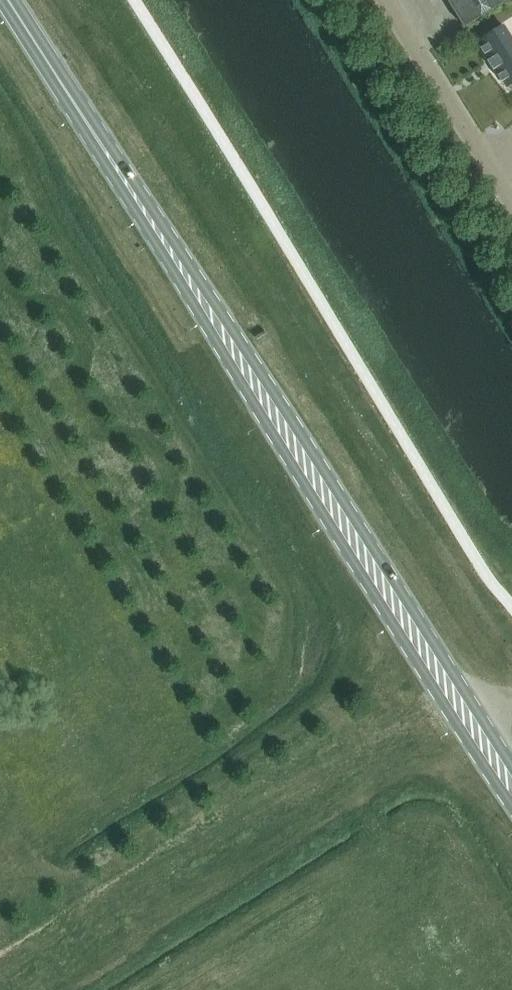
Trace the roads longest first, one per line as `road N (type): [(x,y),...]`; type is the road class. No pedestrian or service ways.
road 1 (secondary): [(102,146),(103,162),(511,805)]
road 2 (secondary): [(511,765),(203,282),(102,146)]
road 3 (unclassified): [(511,202),(385,0)]
road 4 (secondary): [(8,0),(102,146)]

